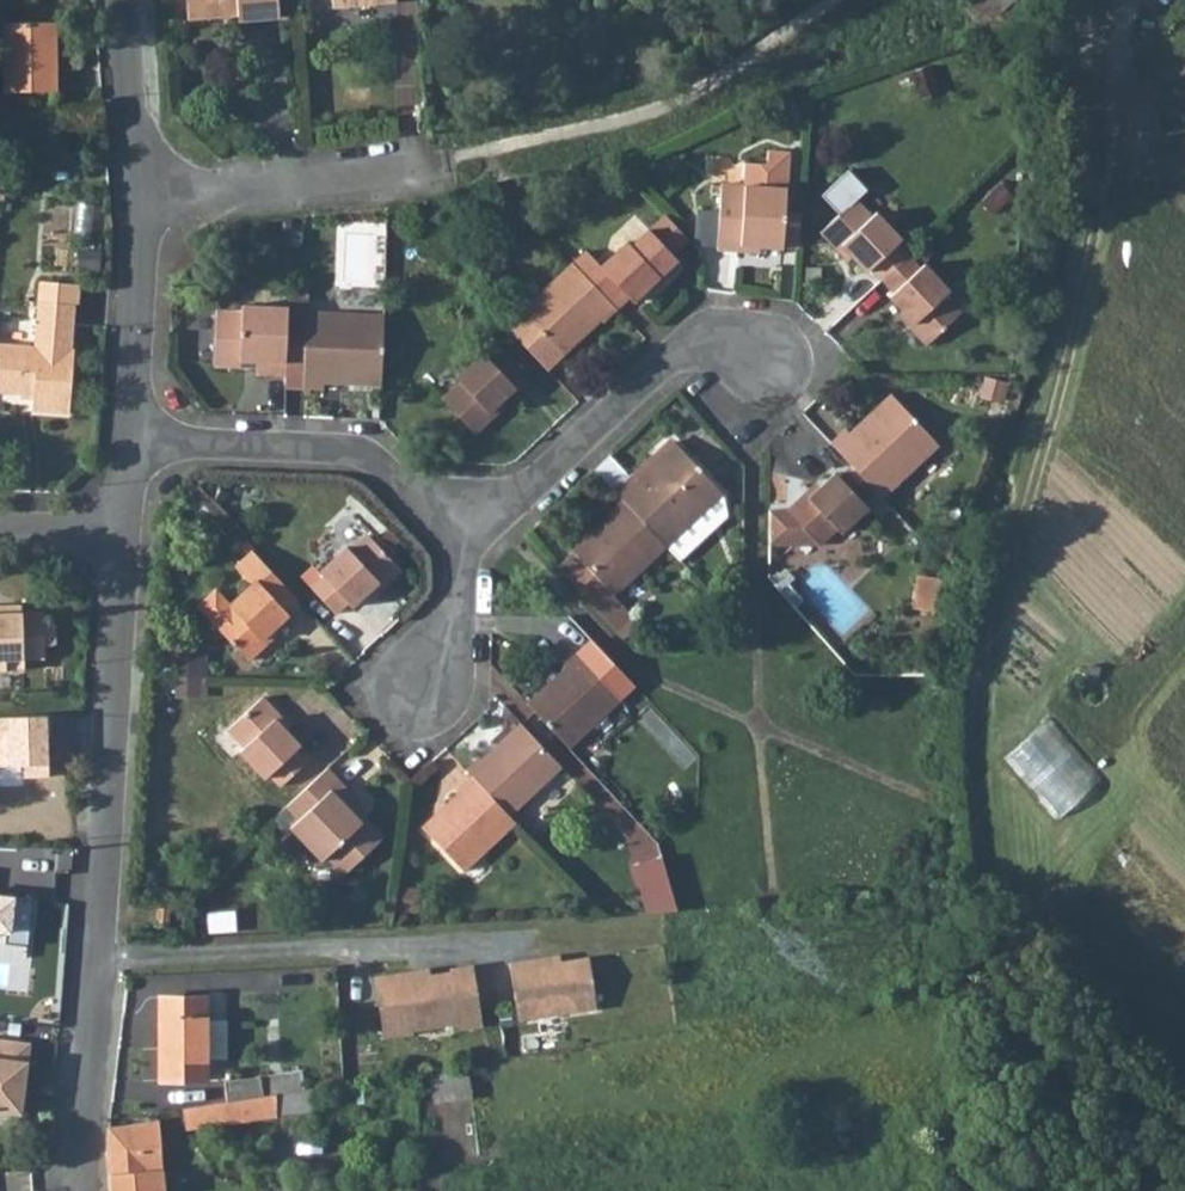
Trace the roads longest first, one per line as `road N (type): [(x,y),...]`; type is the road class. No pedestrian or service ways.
road 1 (residential): [(143,186),(453,155),(636,114),(727,72),(833,0)]
road 2 (residential): [(122,532),(80,1190)]
road 3 (track): [(1007,1126),(571,1190)]
road 4 (residential): [(461,548),(679,355),(761,352)]
road 5 (residential): [(129,441),(359,457),(461,548)]
road 6 (residential): [(143,186),(129,441)]
road 7 (residential): [(131,0),(143,186)]
road 8 (residential): [(461,548),(426,695)]
road 9 (residential): [(122,532),(0,528)]

